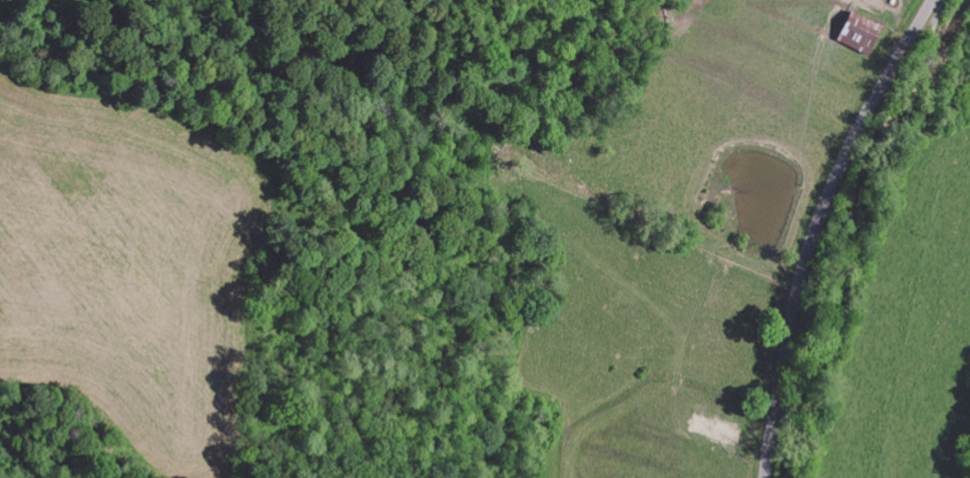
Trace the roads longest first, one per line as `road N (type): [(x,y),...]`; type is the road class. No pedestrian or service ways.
road 1 (residential): [(763,477),(789,322),(817,217),(929,0)]

